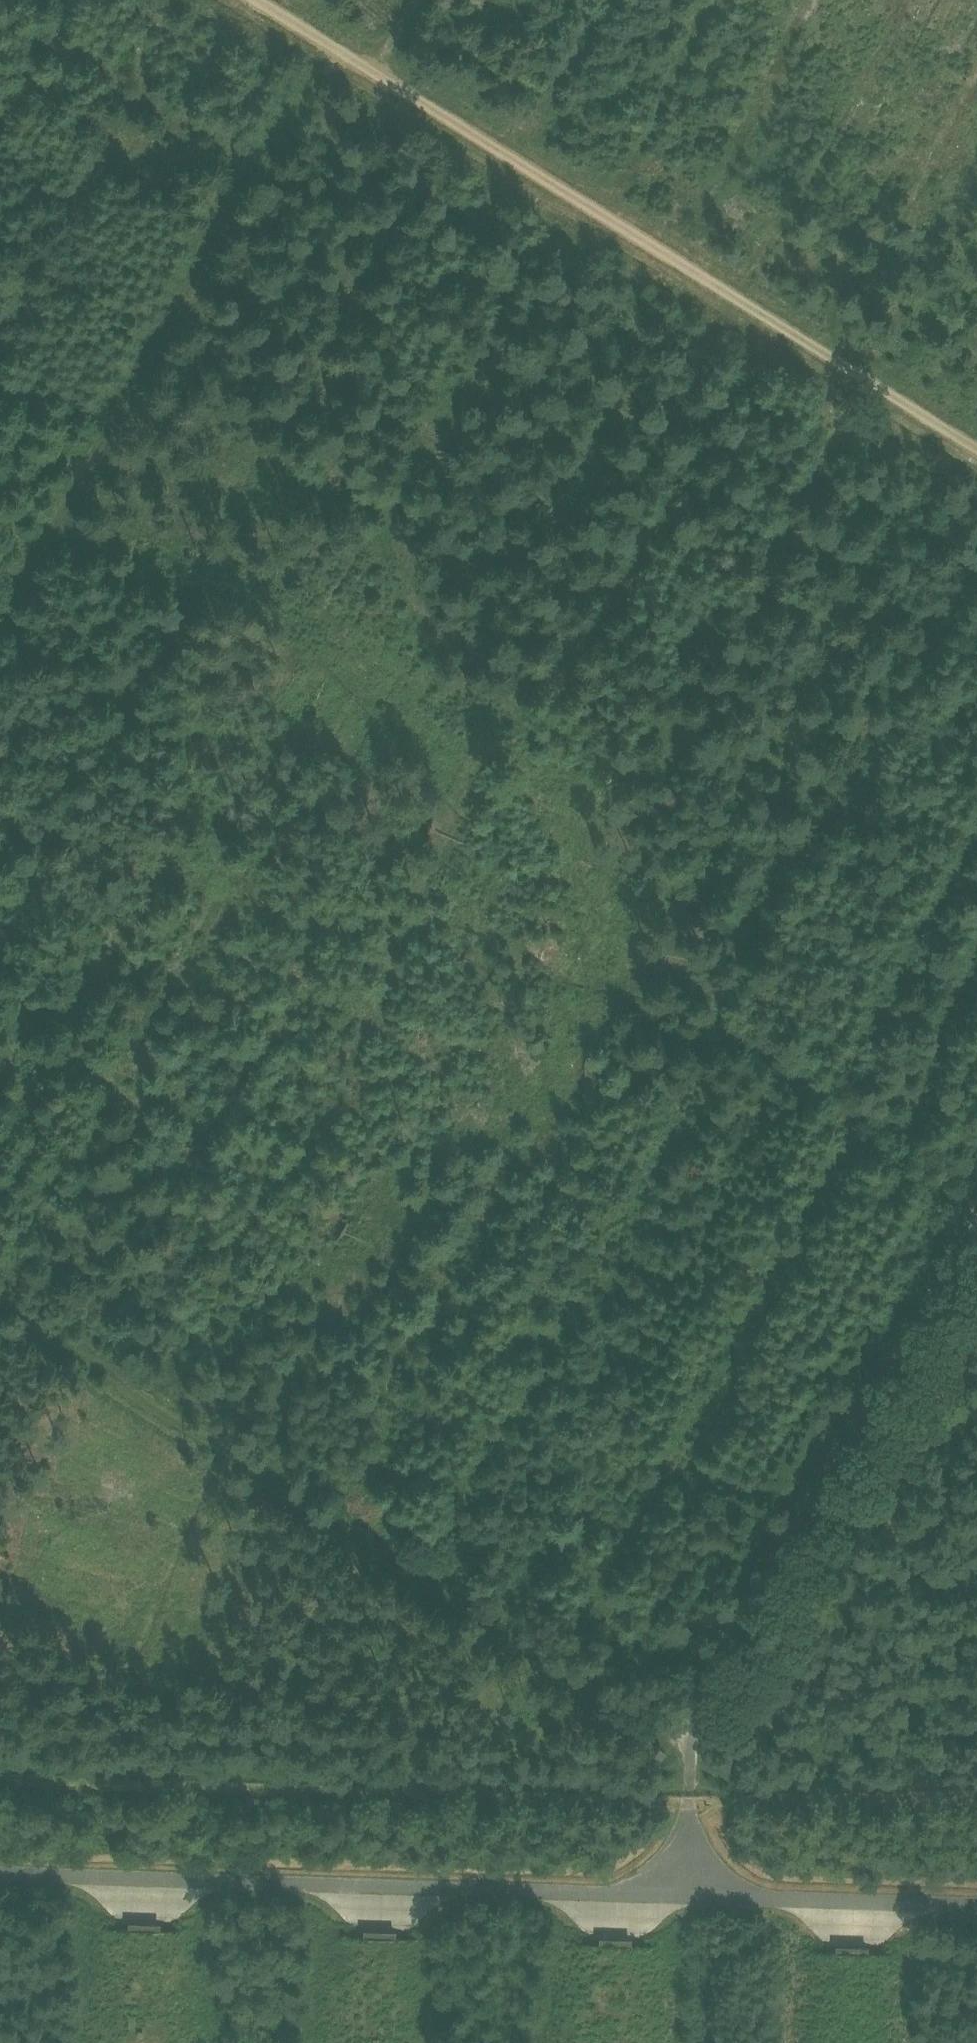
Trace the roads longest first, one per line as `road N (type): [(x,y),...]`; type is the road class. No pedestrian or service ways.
road 1 (track): [(256,0),(976,445)]
road 2 (track): [(688,1762),(0,1741)]
road 3 (track): [(688,1762),(976,1761)]

